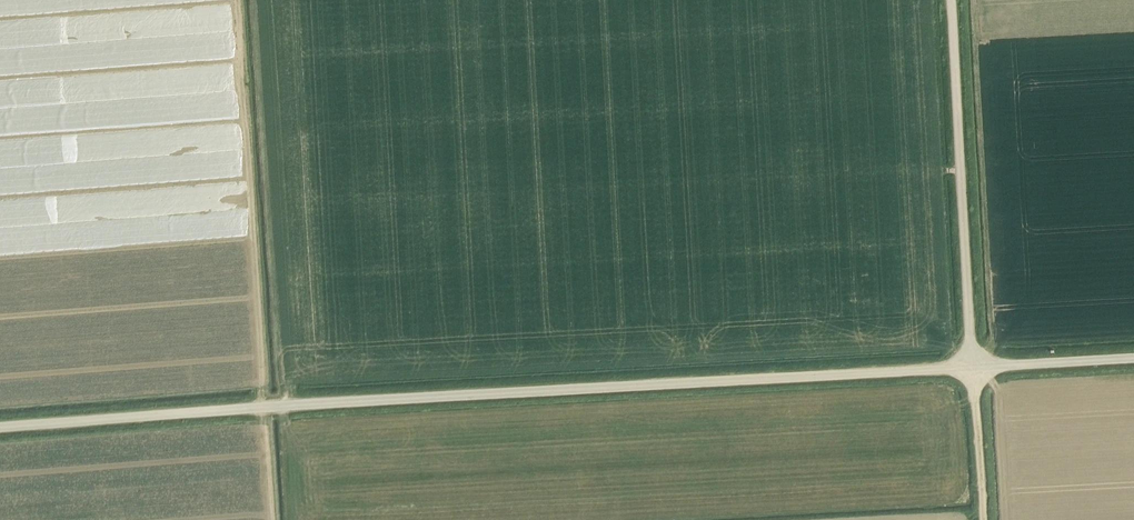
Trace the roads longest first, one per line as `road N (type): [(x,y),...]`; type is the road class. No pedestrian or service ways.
road 1 (unclassified): [(0,427),(972,366)]
road 2 (unclassified): [(972,366),(952,0)]
road 3 (unclassified): [(972,366),(1133,357)]

